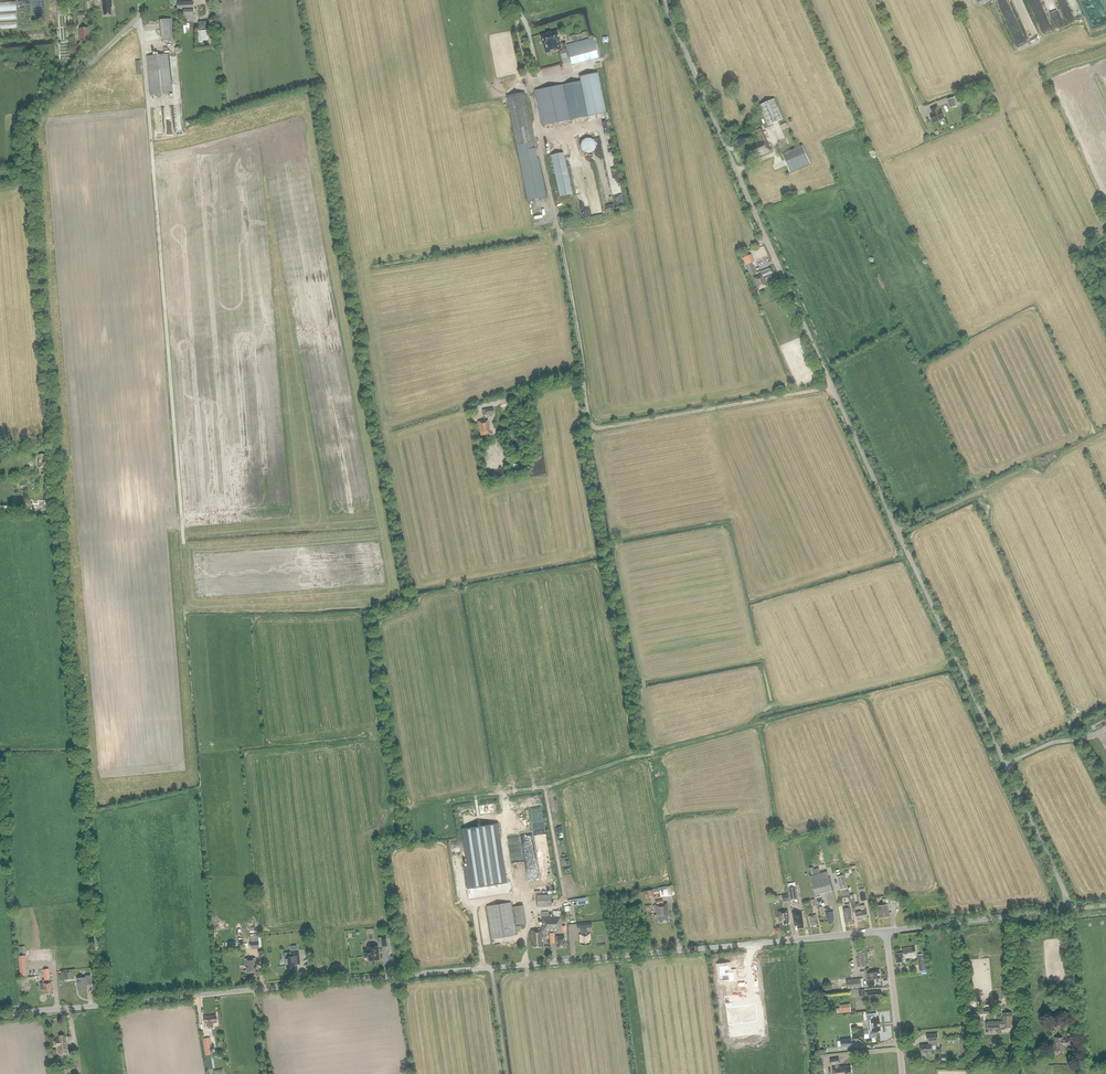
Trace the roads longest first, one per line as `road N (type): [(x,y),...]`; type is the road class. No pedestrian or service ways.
road 1 (unclassified): [(1068,909),(663,0)]
road 2 (tertiary): [(0,1016),(886,931)]
road 3 (unclassified): [(55,447),(33,131),(139,19),(139,0)]
road 4 (track): [(833,387),(599,428),(589,419),(582,376),(488,404)]
road 5 (unclassified): [(886,931),(1068,909)]
road 6 (track): [(582,376),(552,200)]
road 7 (tertiary): [(903,1073),(886,931)]
road 8 (track): [(873,0),(923,111),(935,104)]

